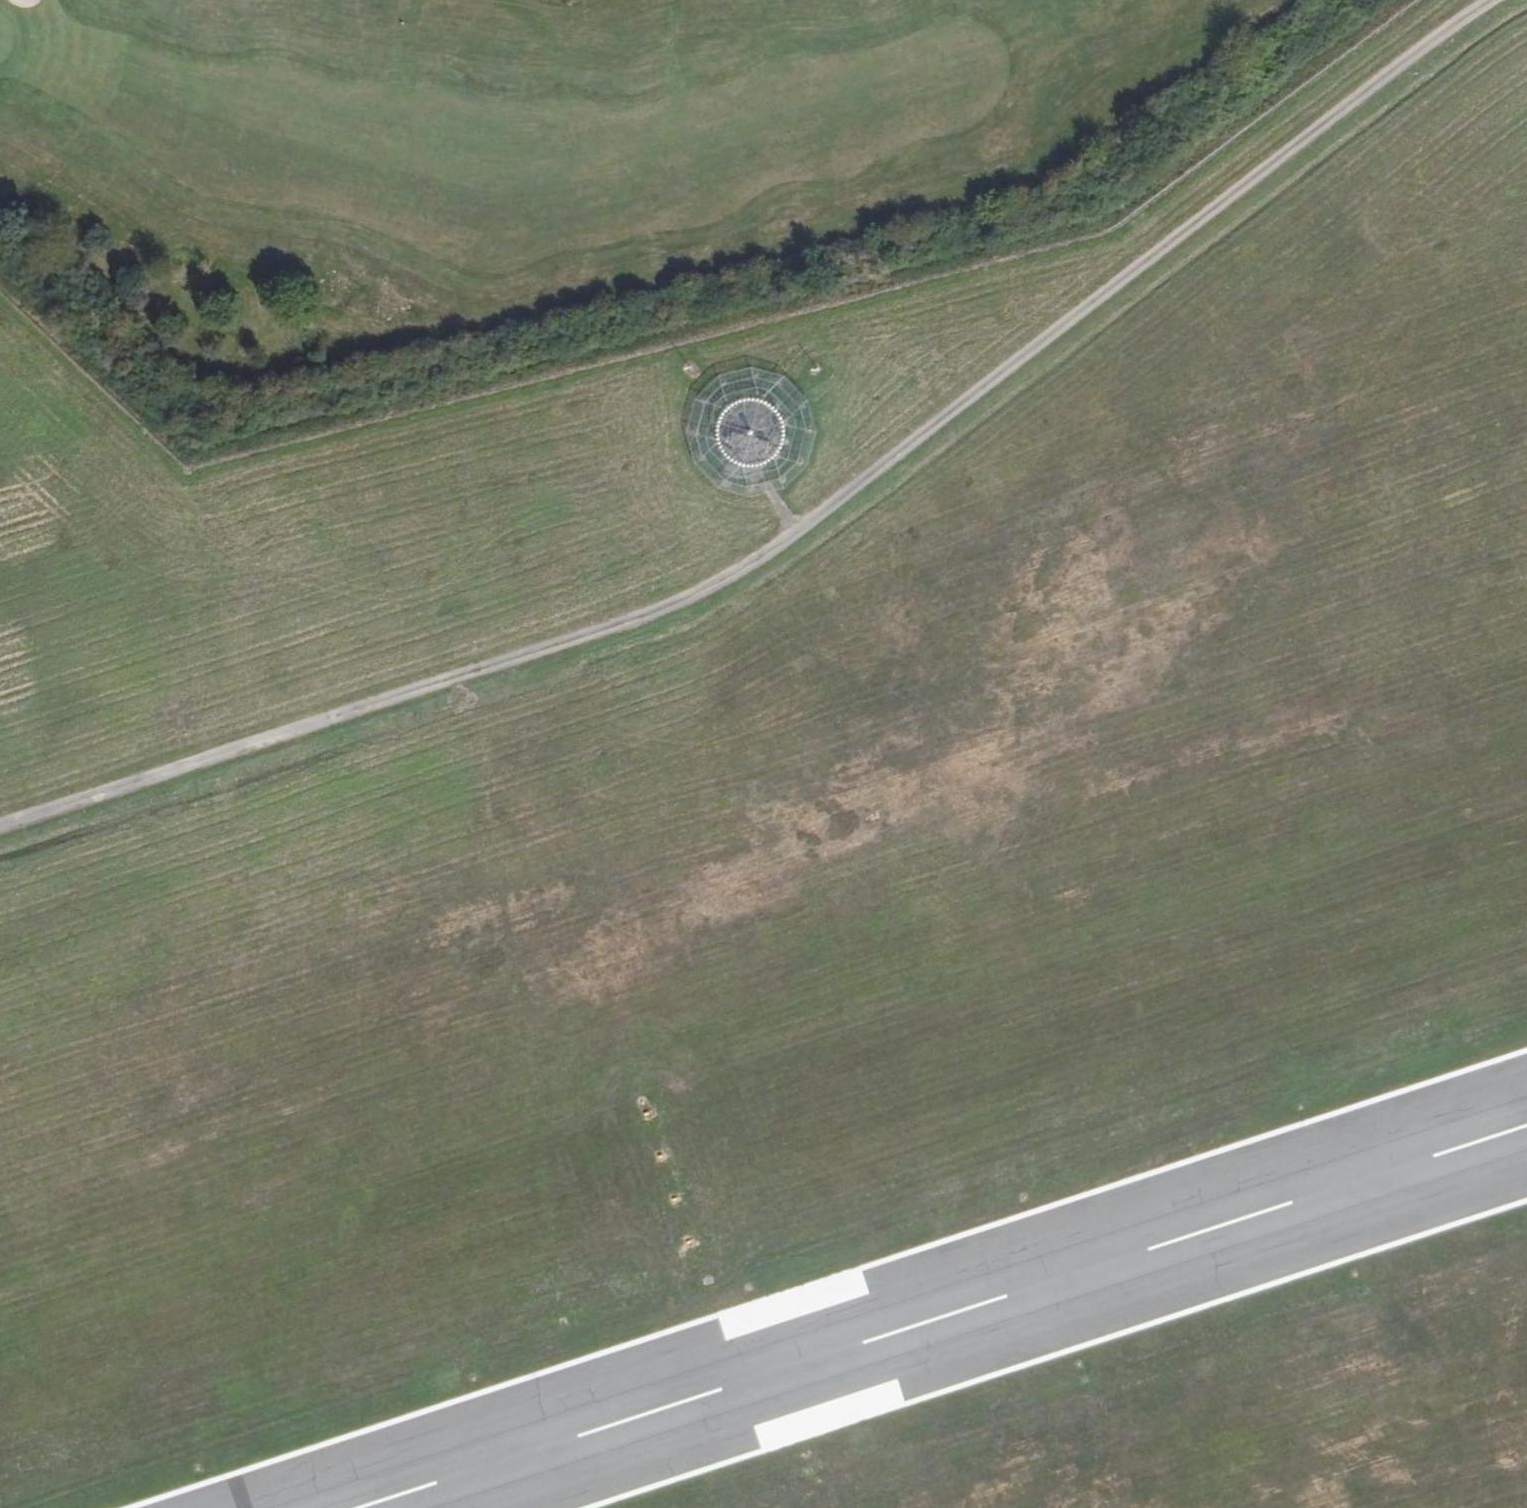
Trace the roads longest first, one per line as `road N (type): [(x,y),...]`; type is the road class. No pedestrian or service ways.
road 1 (track): [(1498,0),(816,522),(727,578),(540,652),(0,829)]

